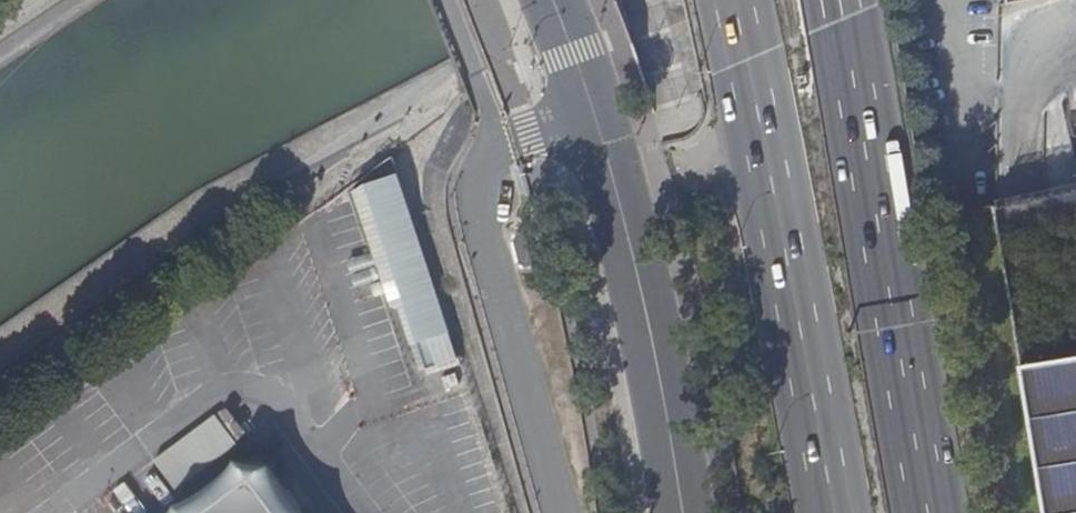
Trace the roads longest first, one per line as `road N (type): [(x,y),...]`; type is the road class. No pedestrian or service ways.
road 1 (primary): [(558,0),(604,136),(683,512)]
road 2 (trunk): [(734,0),(839,512)]
road 3 (trunk): [(939,512),(843,0)]

